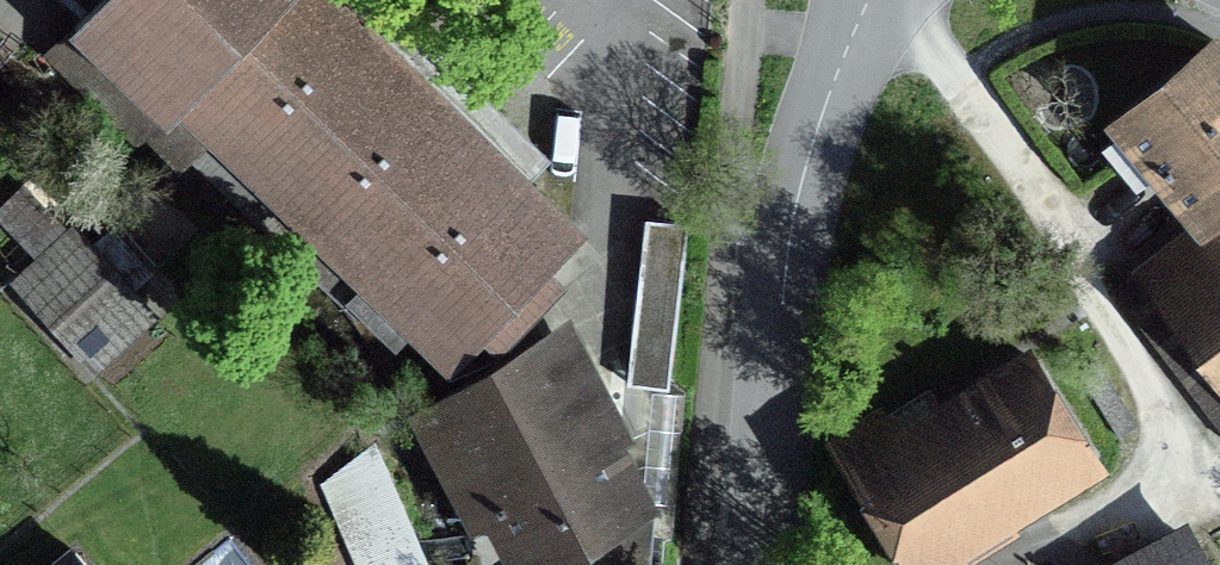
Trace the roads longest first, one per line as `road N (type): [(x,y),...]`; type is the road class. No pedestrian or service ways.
road 1 (tertiary): [(870,0),(797,190),(758,564)]

